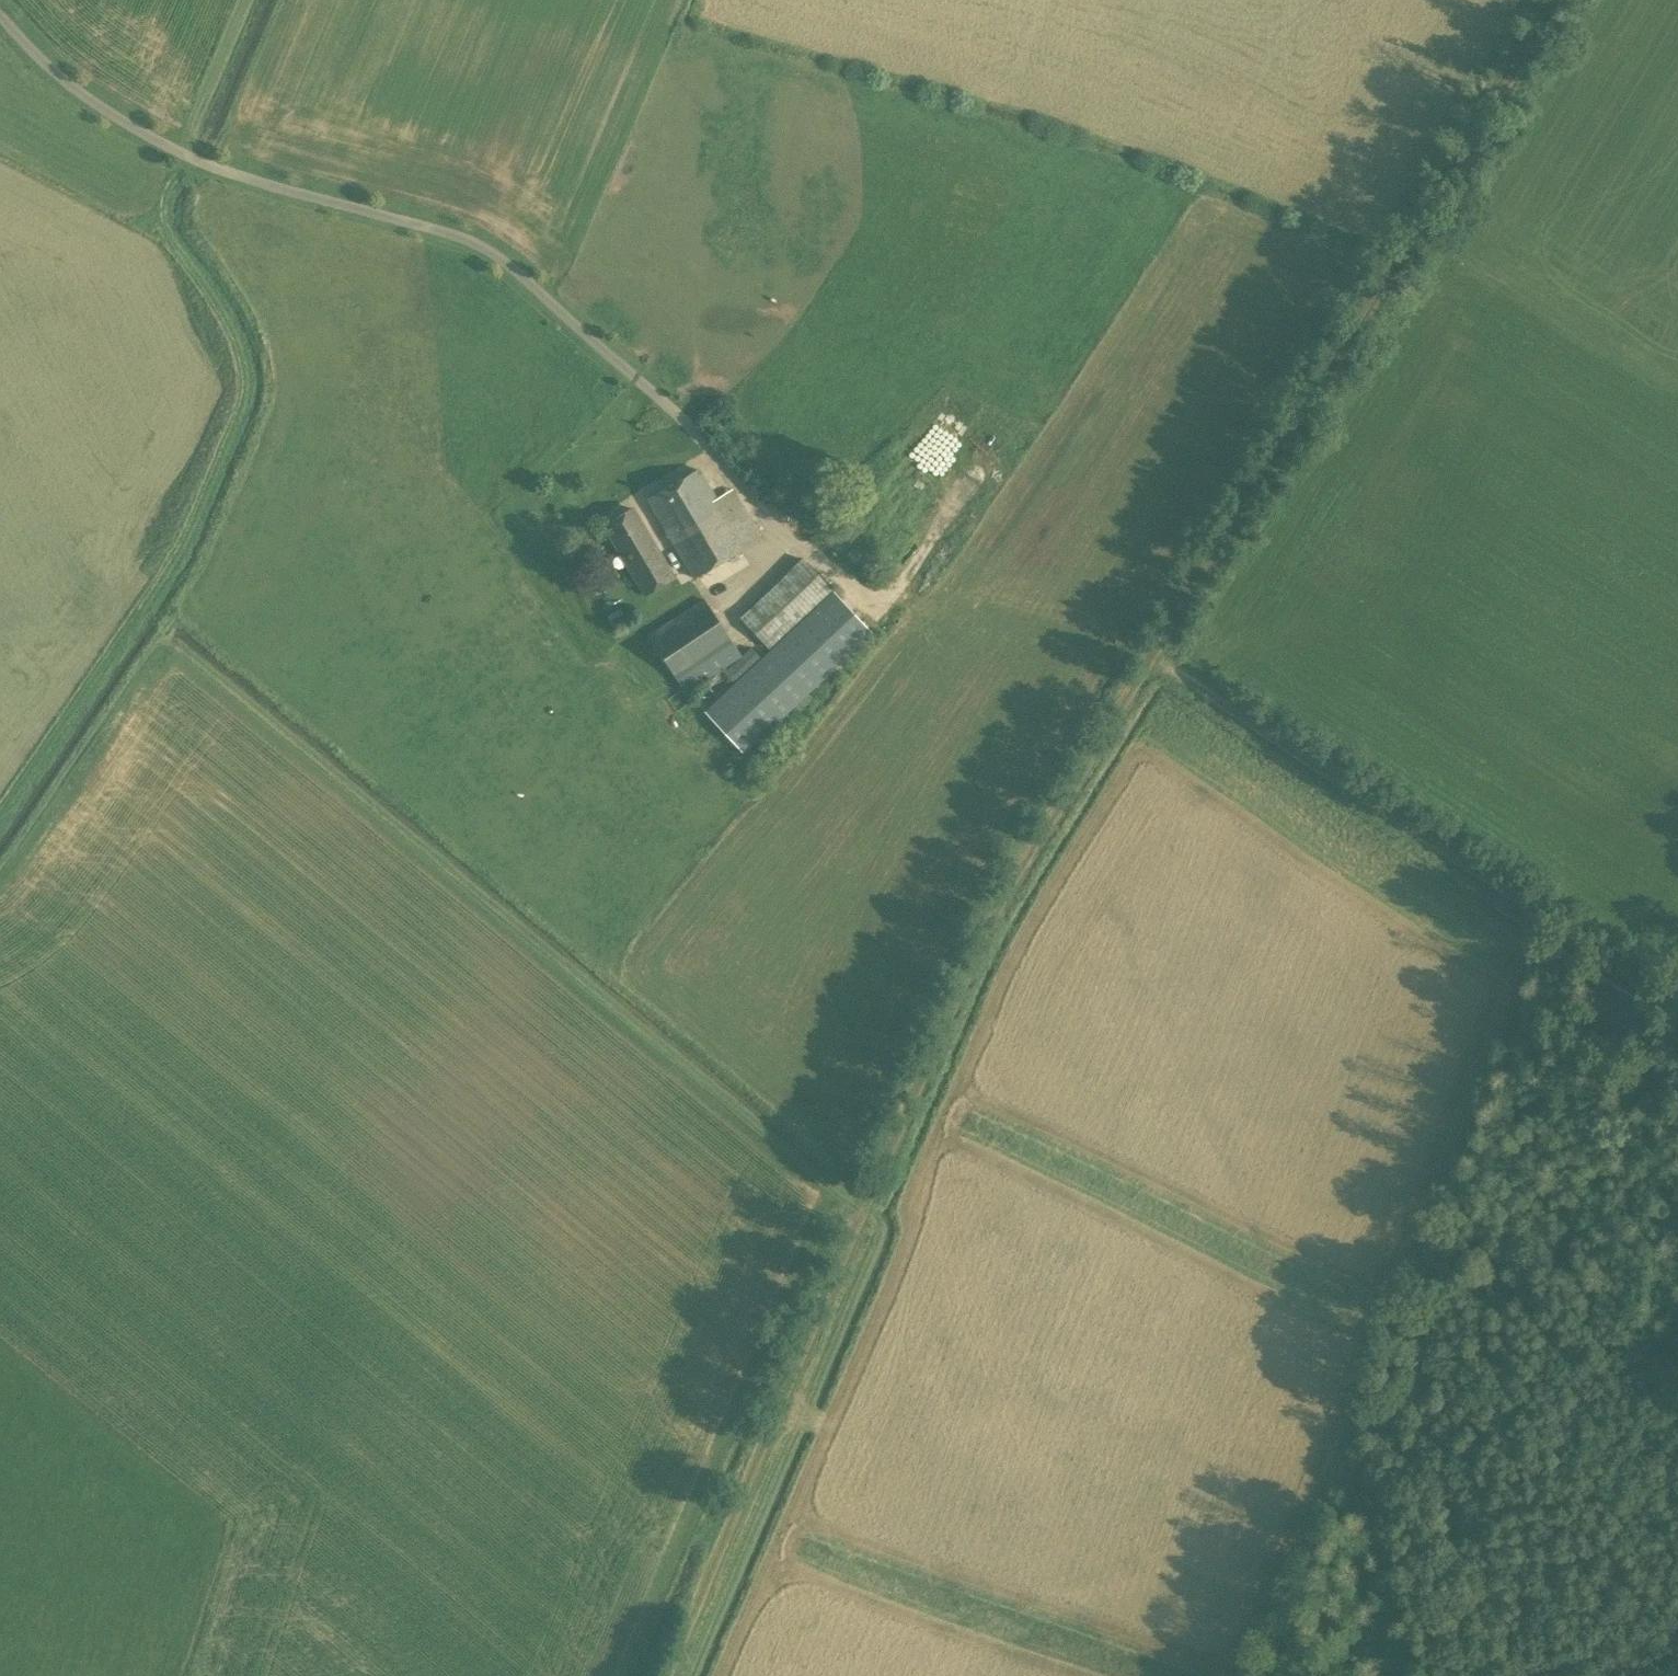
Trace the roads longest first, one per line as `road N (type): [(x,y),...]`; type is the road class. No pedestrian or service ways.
road 1 (unclassified): [(649,393),(523,263),(469,234),(284,191),(179,153),(66,83),(0,14)]
road 2 (track): [(1151,658),(1551,0)]
road 3 (track): [(1677,1002),(1151,658)]
road 4 (track): [(865,1209),(1003,904),(1151,658)]
road 5 (track): [(667,1675),(865,1209)]

